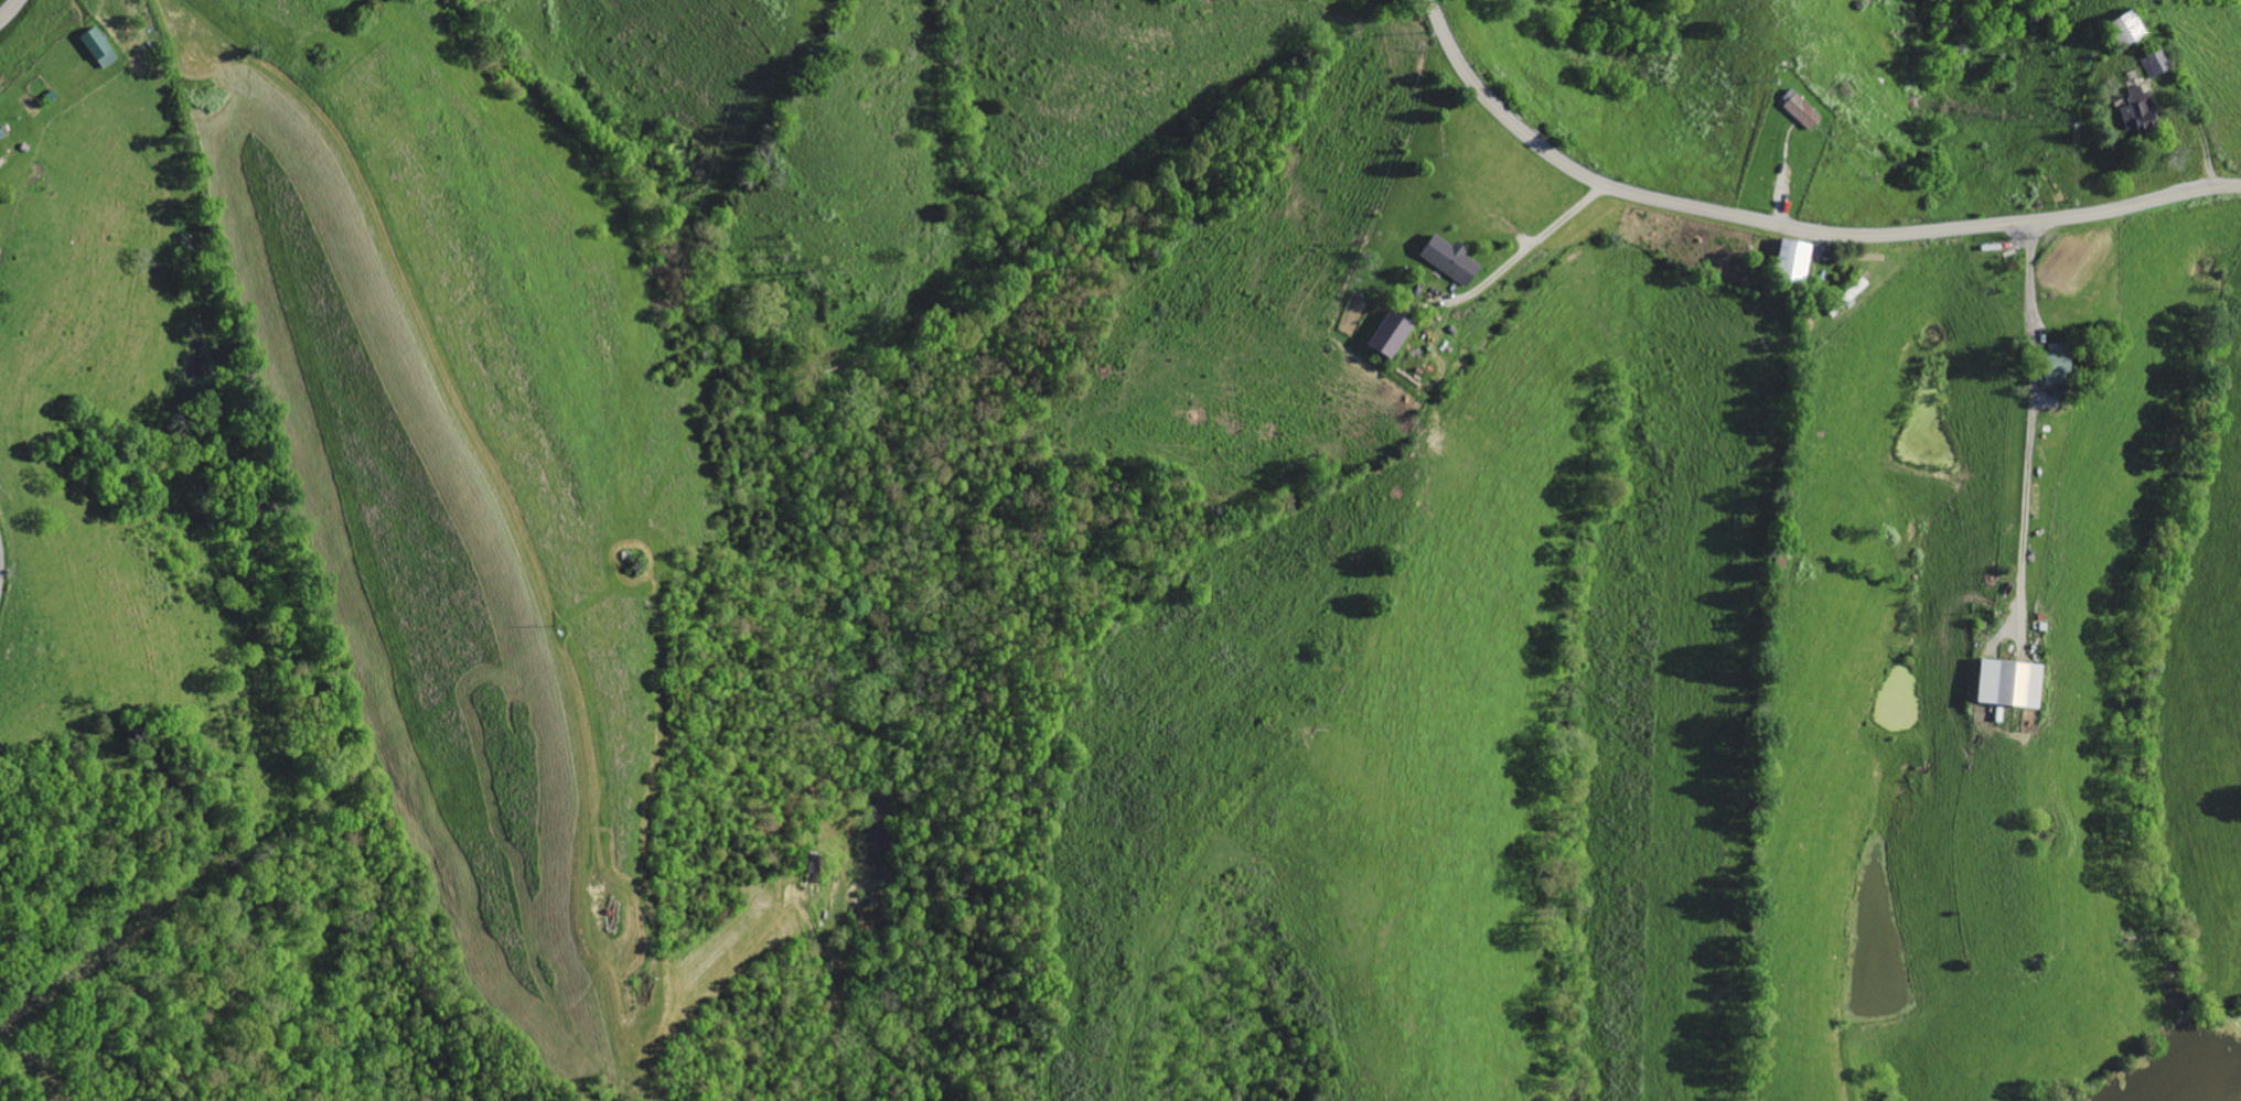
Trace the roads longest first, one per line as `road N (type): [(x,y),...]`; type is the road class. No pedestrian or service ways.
road 1 (tertiary): [(2240,189),(2033,223),(1877,236),(1669,204),(1577,172),(1525,137),(1461,66),(1427,0)]

